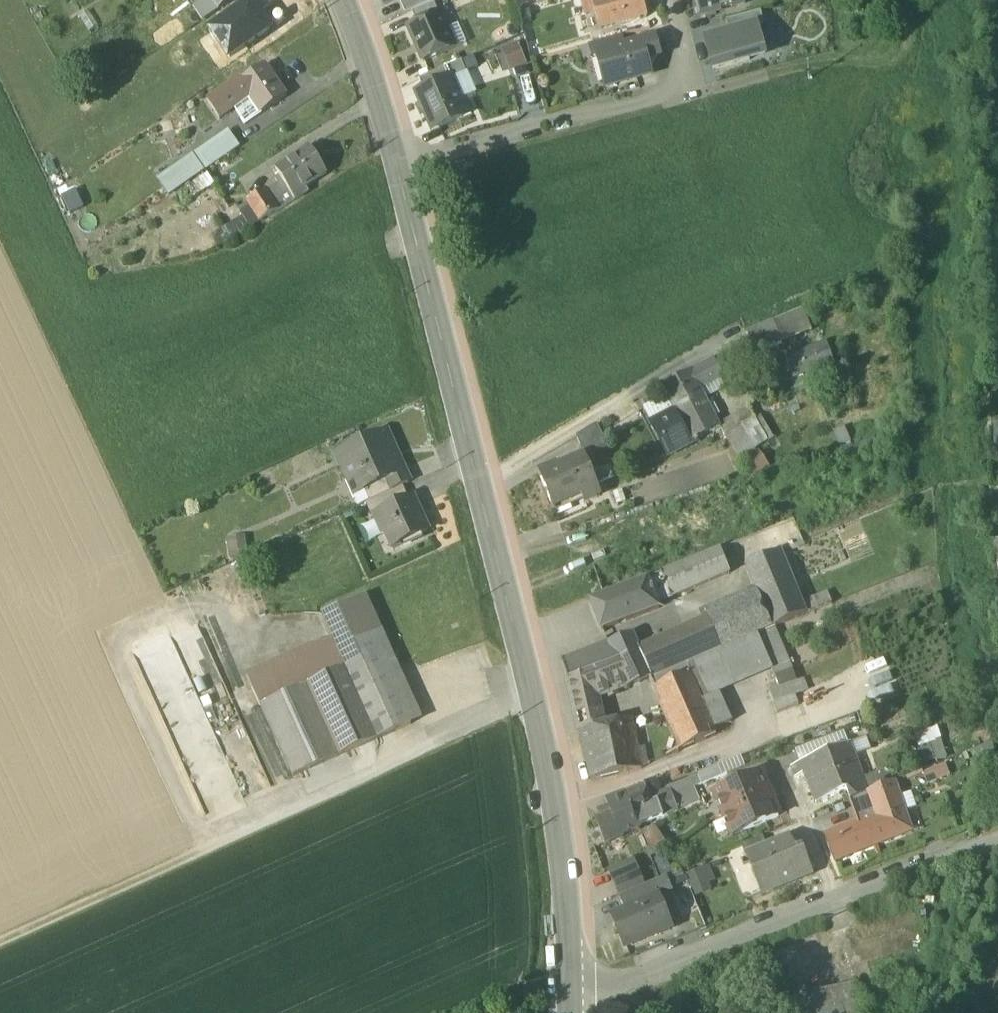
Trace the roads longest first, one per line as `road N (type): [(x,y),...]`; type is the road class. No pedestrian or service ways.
road 1 (tertiary): [(573,991),(559,822),(535,702),(397,165)]
road 2 (track): [(535,702),(0,942)]
road 3 (residential): [(397,165),(686,87),(664,0)]
road 4 (residential): [(573,991),(591,991),(837,896)]
road 5 (tertiary): [(397,165),(346,0)]
road 6 (residential): [(837,896),(997,839)]
road 7 (residential): [(837,896),(785,768)]

